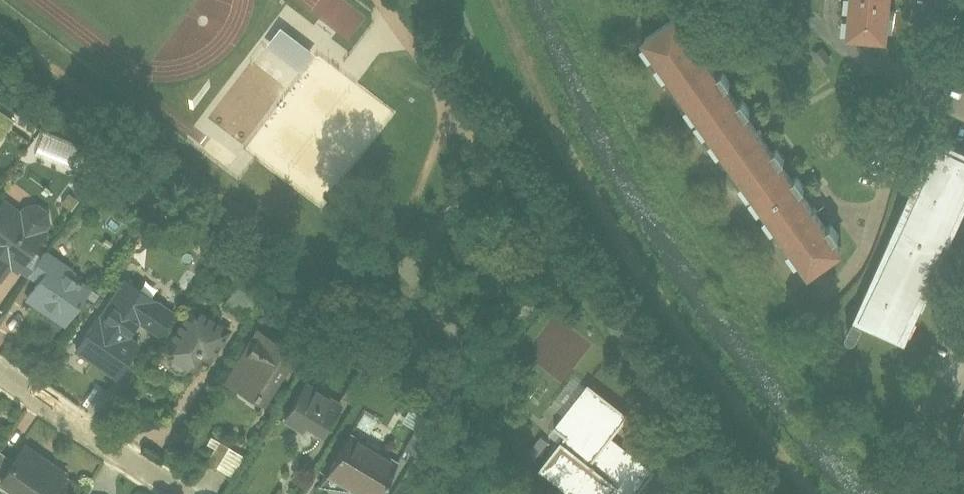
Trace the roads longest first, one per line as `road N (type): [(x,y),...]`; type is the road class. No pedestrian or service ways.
road 1 (residential): [(922,84),(858,233),(803,277)]
road 2 (residential): [(0,368),(194,493)]
road 3 (track): [(833,425),(794,289),(803,277)]

